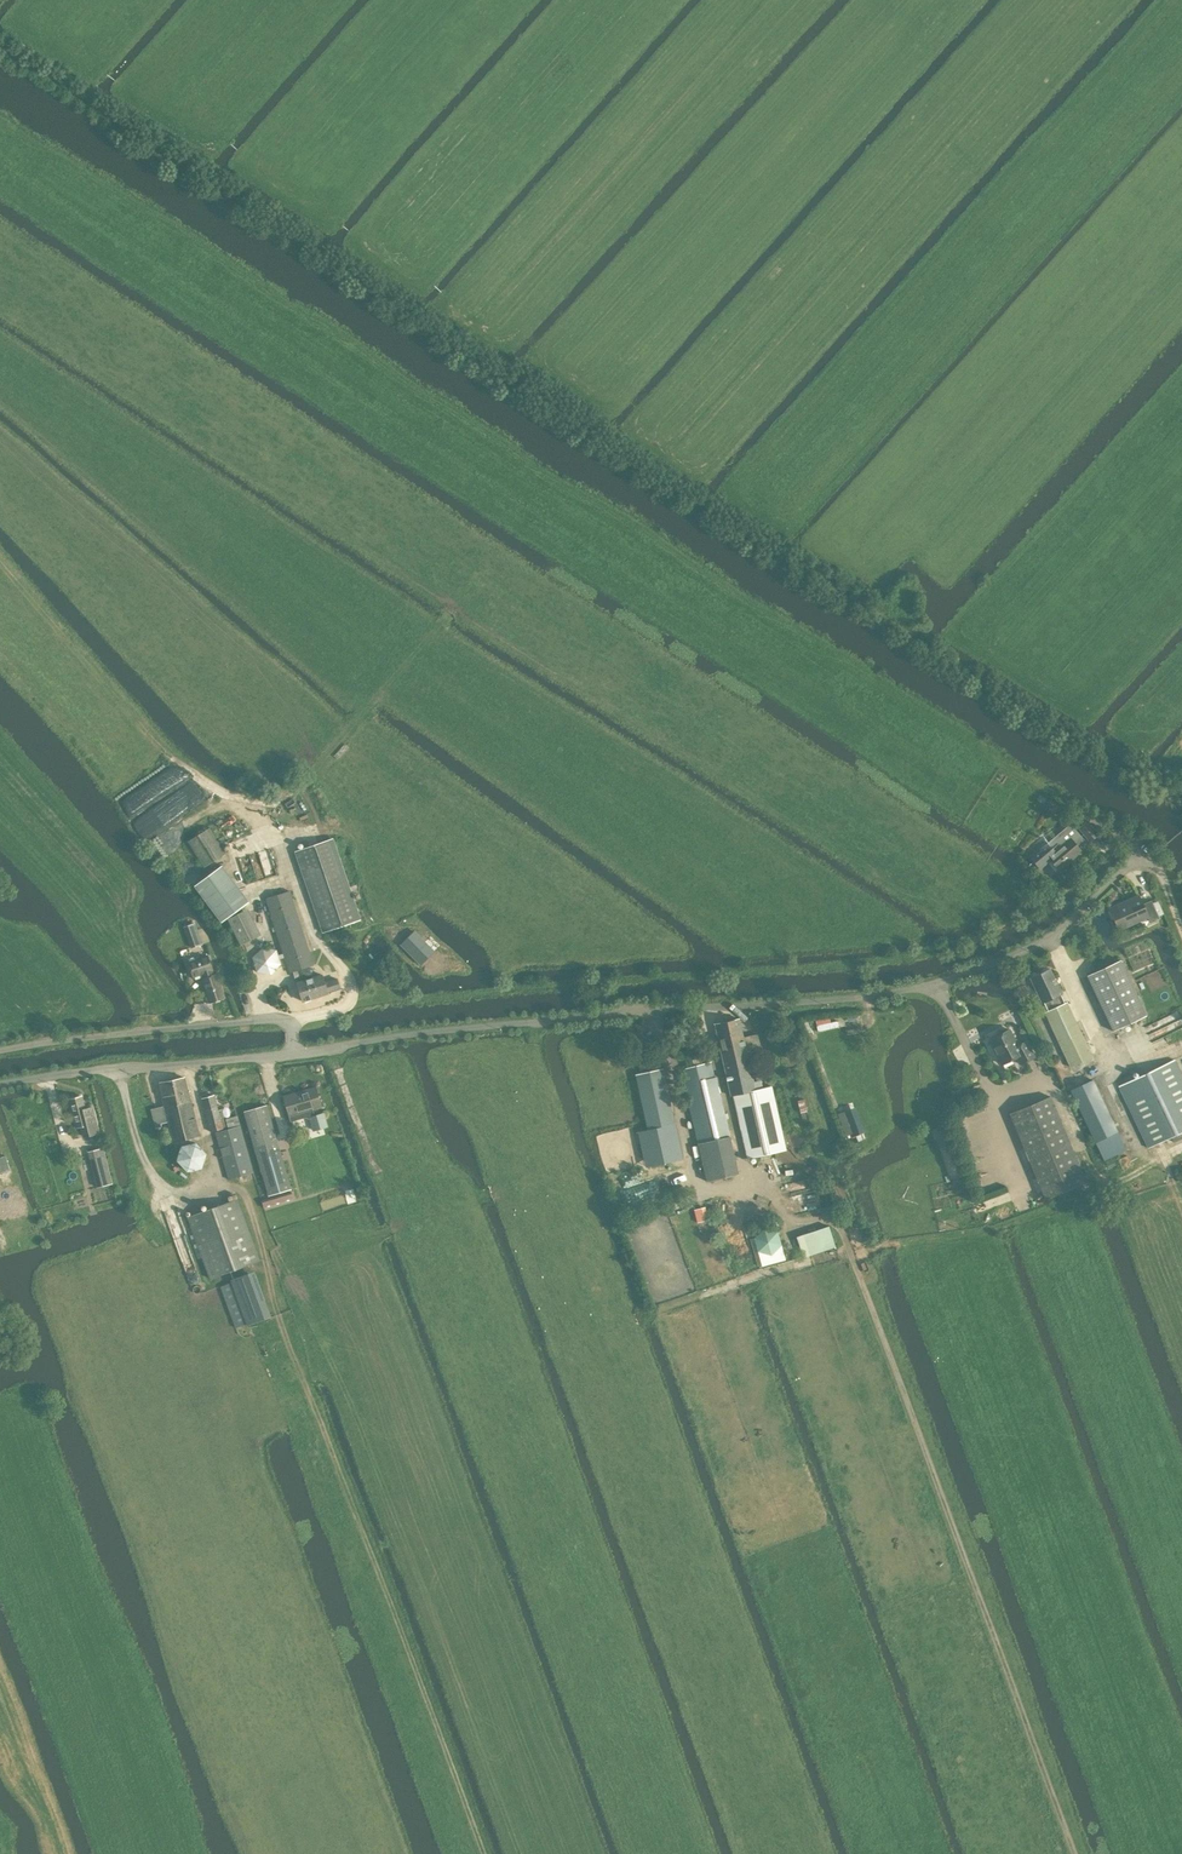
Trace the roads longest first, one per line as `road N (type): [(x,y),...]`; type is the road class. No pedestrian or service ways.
road 1 (track): [(1075,1853),(839,1216),(747,1177),(707,1008)]
road 2 (unclassified): [(297,1055),(639,1010),(941,987),(1051,939),(1125,870),(1153,855)]
road 3 (track): [(0,565),(169,755),(260,804),(278,833)]
road 4 (unclassified): [(297,1055),(293,1020),(0,1051)]
road 5 (track): [(1181,1208),(1167,1168),(1147,1158),(1051,939)]
road 6 (unclassified): [(0,1087),(297,1055)]
road 7 (track): [(379,1172),(336,1048)]
road 8 (track): [(560,1140),(535,1022)]

